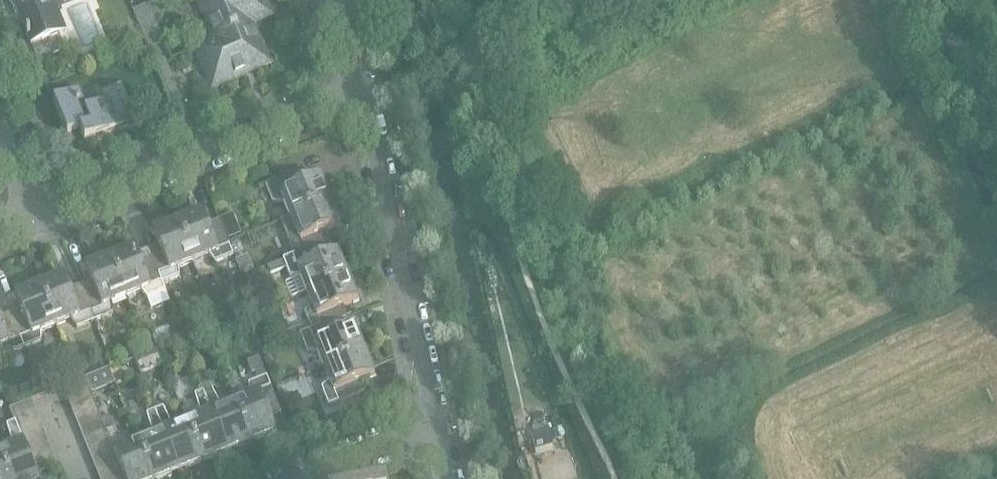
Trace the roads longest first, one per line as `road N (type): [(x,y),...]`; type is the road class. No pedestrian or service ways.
road 1 (residential): [(436,431),(358,89)]
road 2 (residential): [(34,214),(358,89)]
road 3 (residential): [(293,478),(436,431)]

